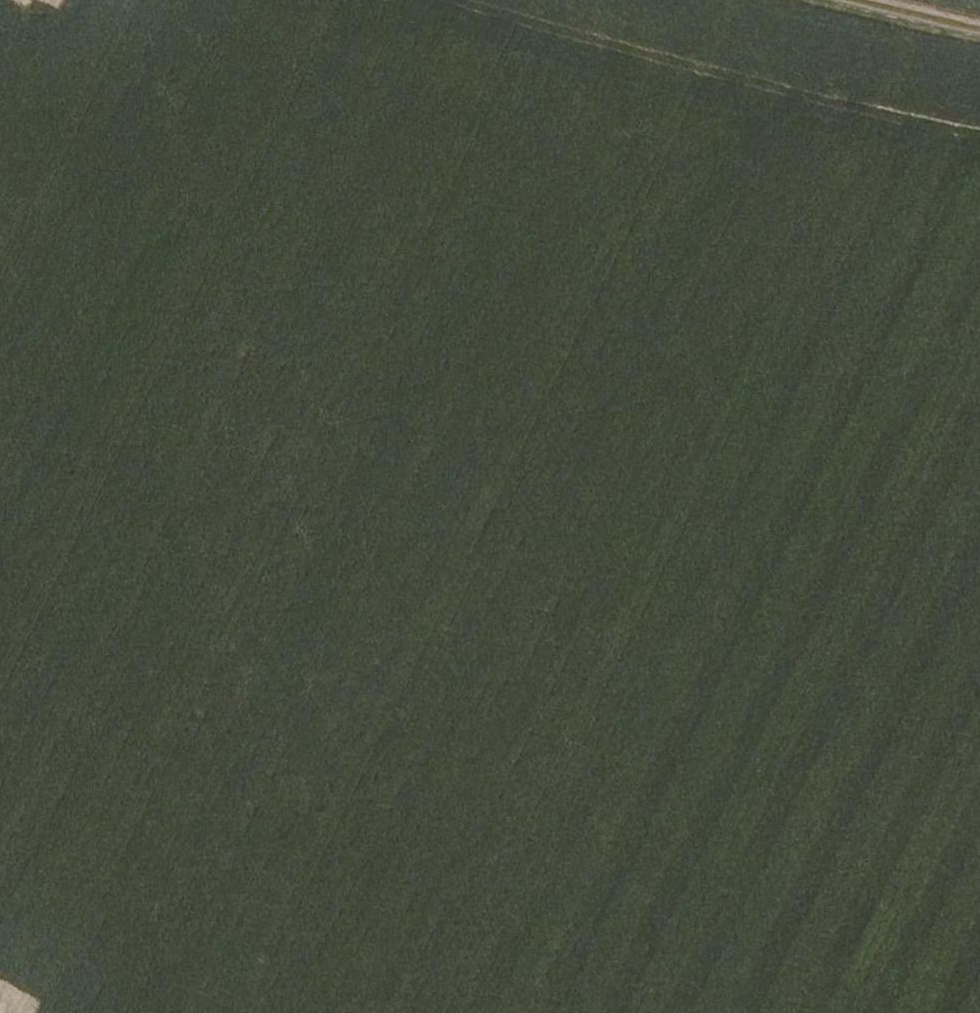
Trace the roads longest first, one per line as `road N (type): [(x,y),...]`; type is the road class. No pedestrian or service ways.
road 1 (track): [(979,32),(838,0)]

